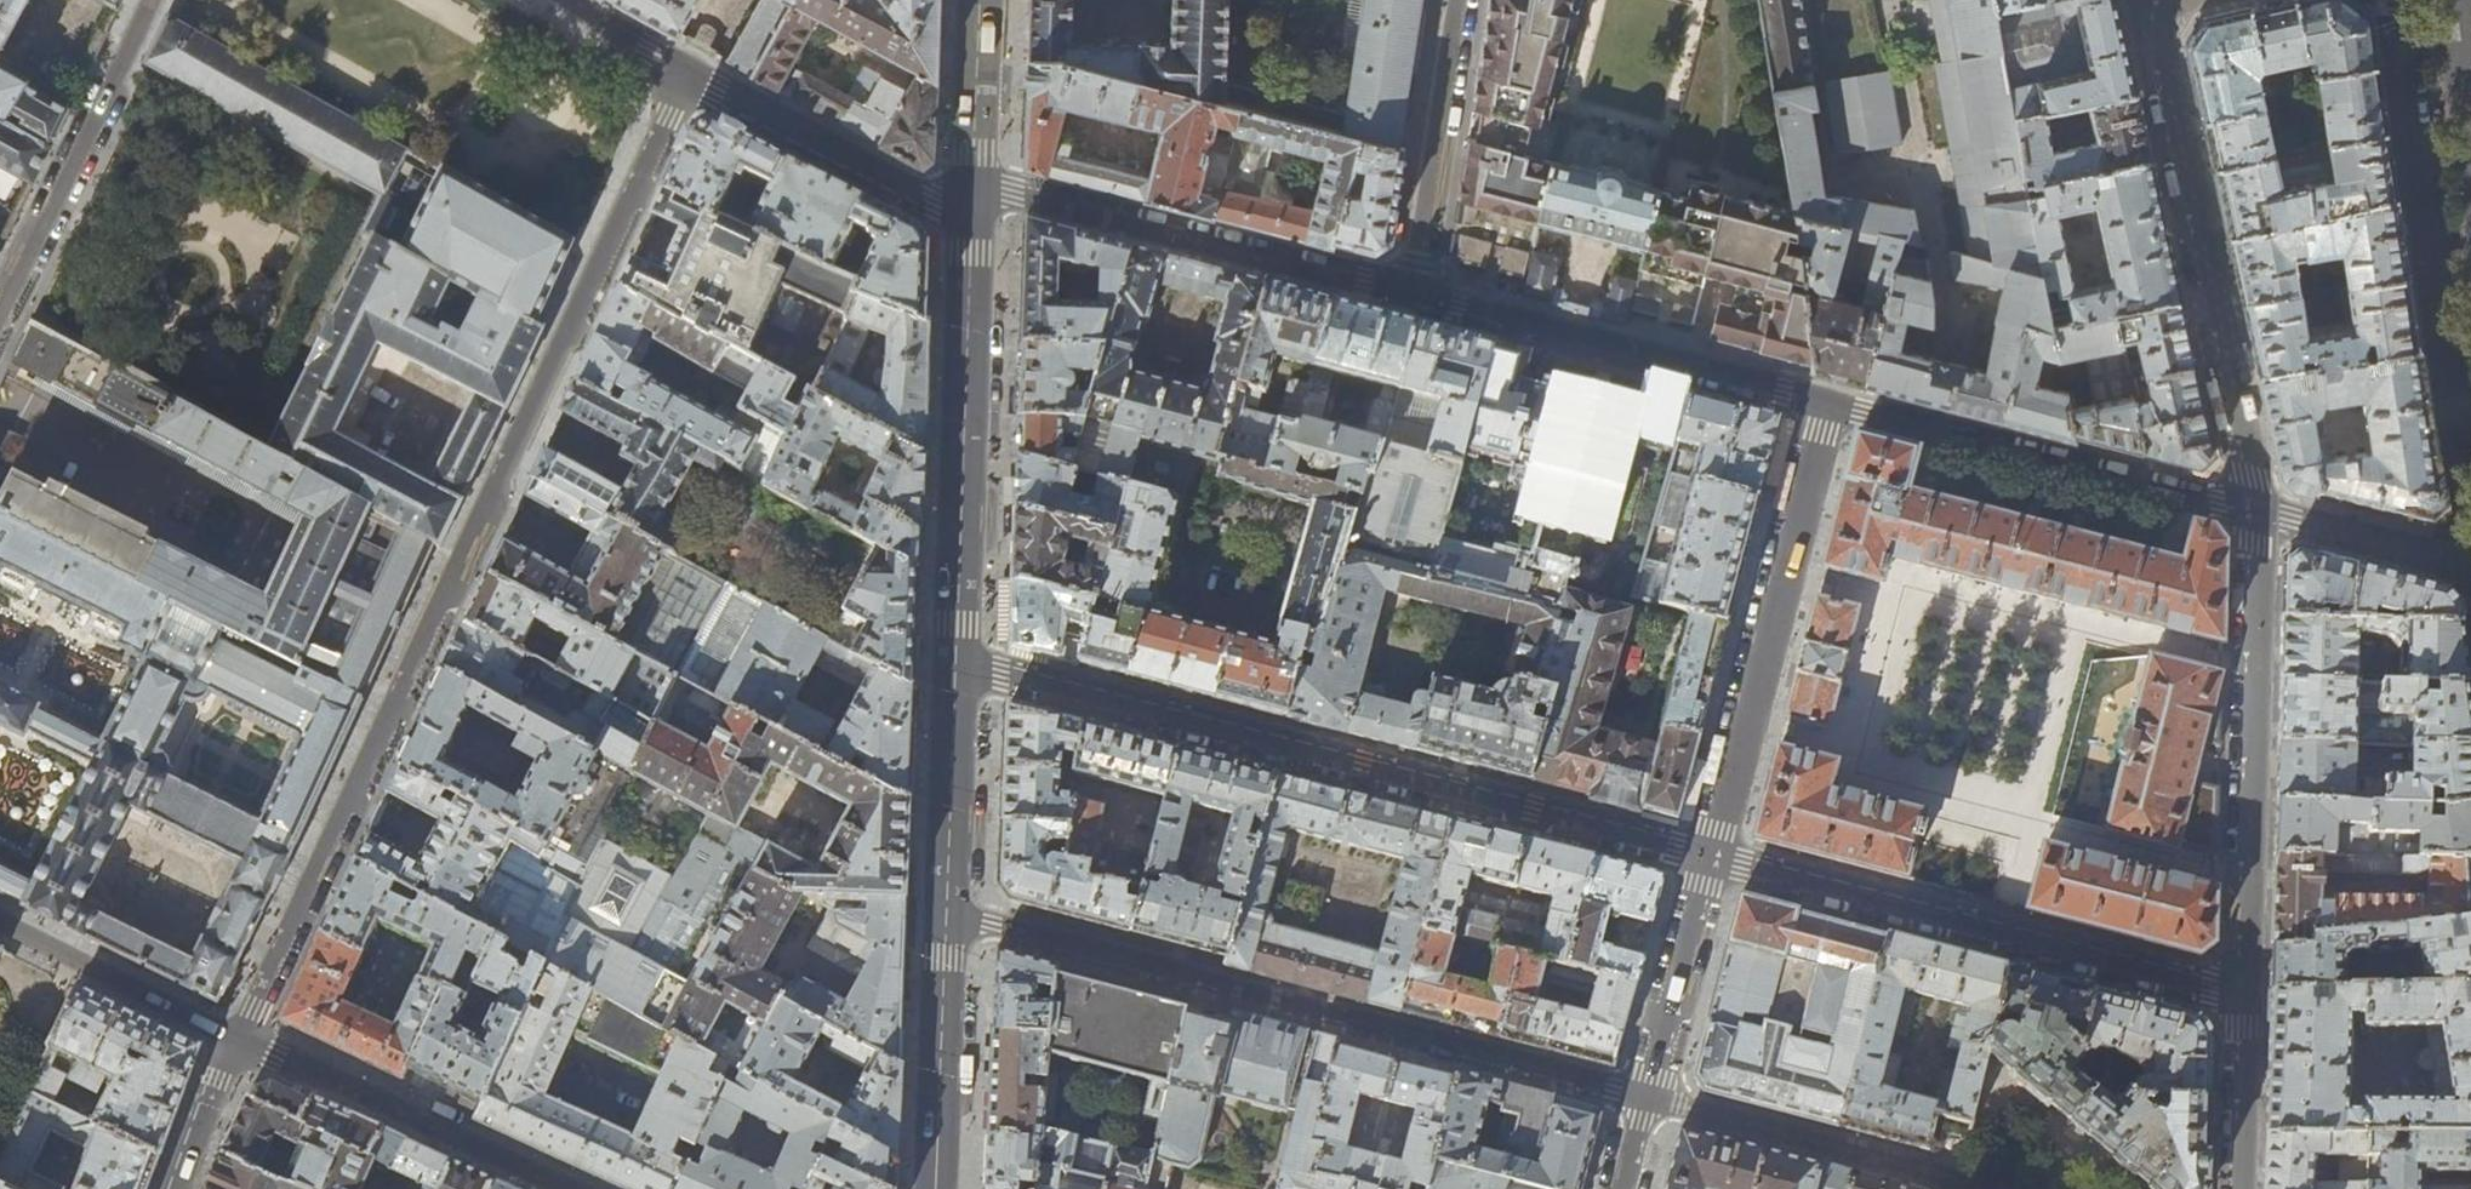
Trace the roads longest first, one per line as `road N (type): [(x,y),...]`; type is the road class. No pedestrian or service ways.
road 1 (residential): [(238,1040),(689,77)]
road 2 (residential): [(957,666),(1711,858)]
road 3 (residential): [(1646,1097),(947,913)]
road 4 (residential): [(1711,858),(2244,995)]
road 5 (residential): [(2256,509),(2156,23),(2173,0)]
road 6 (residential): [(2244,995),(2256,509)]
road 7 (tertiary): [(977,198),(957,666)]
road 8 (residential): [(1826,406),(1711,858)]
road 9 (residential): [(1414,299),(1013,195),(977,198)]
road 10 (residential): [(2256,509),(1826,406)]
road 11 (residential): [(1826,406),(1414,299)]
road 12 (residential): [(1999,1188),(1646,1097)]
road 13 (tertiary): [(238,1040),(563,1188)]
road 14 (residential): [(150,0),(0,309)]
road 15 (residential): [(977,198),(934,202),(689,77)]
road 16 (residential): [(1455,0),(1414,299)]
road 17 (tertiary): [(947,913),(936,1188)]
road 18 (tertiary): [(0,919),(238,1040)]
road 19 (residential): [(1711,858),(1646,1097)]
road 20 (tertiary): [(957,666),(947,913)]
road 21 (residential): [(2470,567),(2256,509)]
road 22 (tertiary): [(983,0),(977,198)]
road 23 (residential): [(2238,1188),(2244,995)]
road 24 (residential): [(177,1188),(238,1040)]
road 25 (residential): [(689,77),(568,0)]

